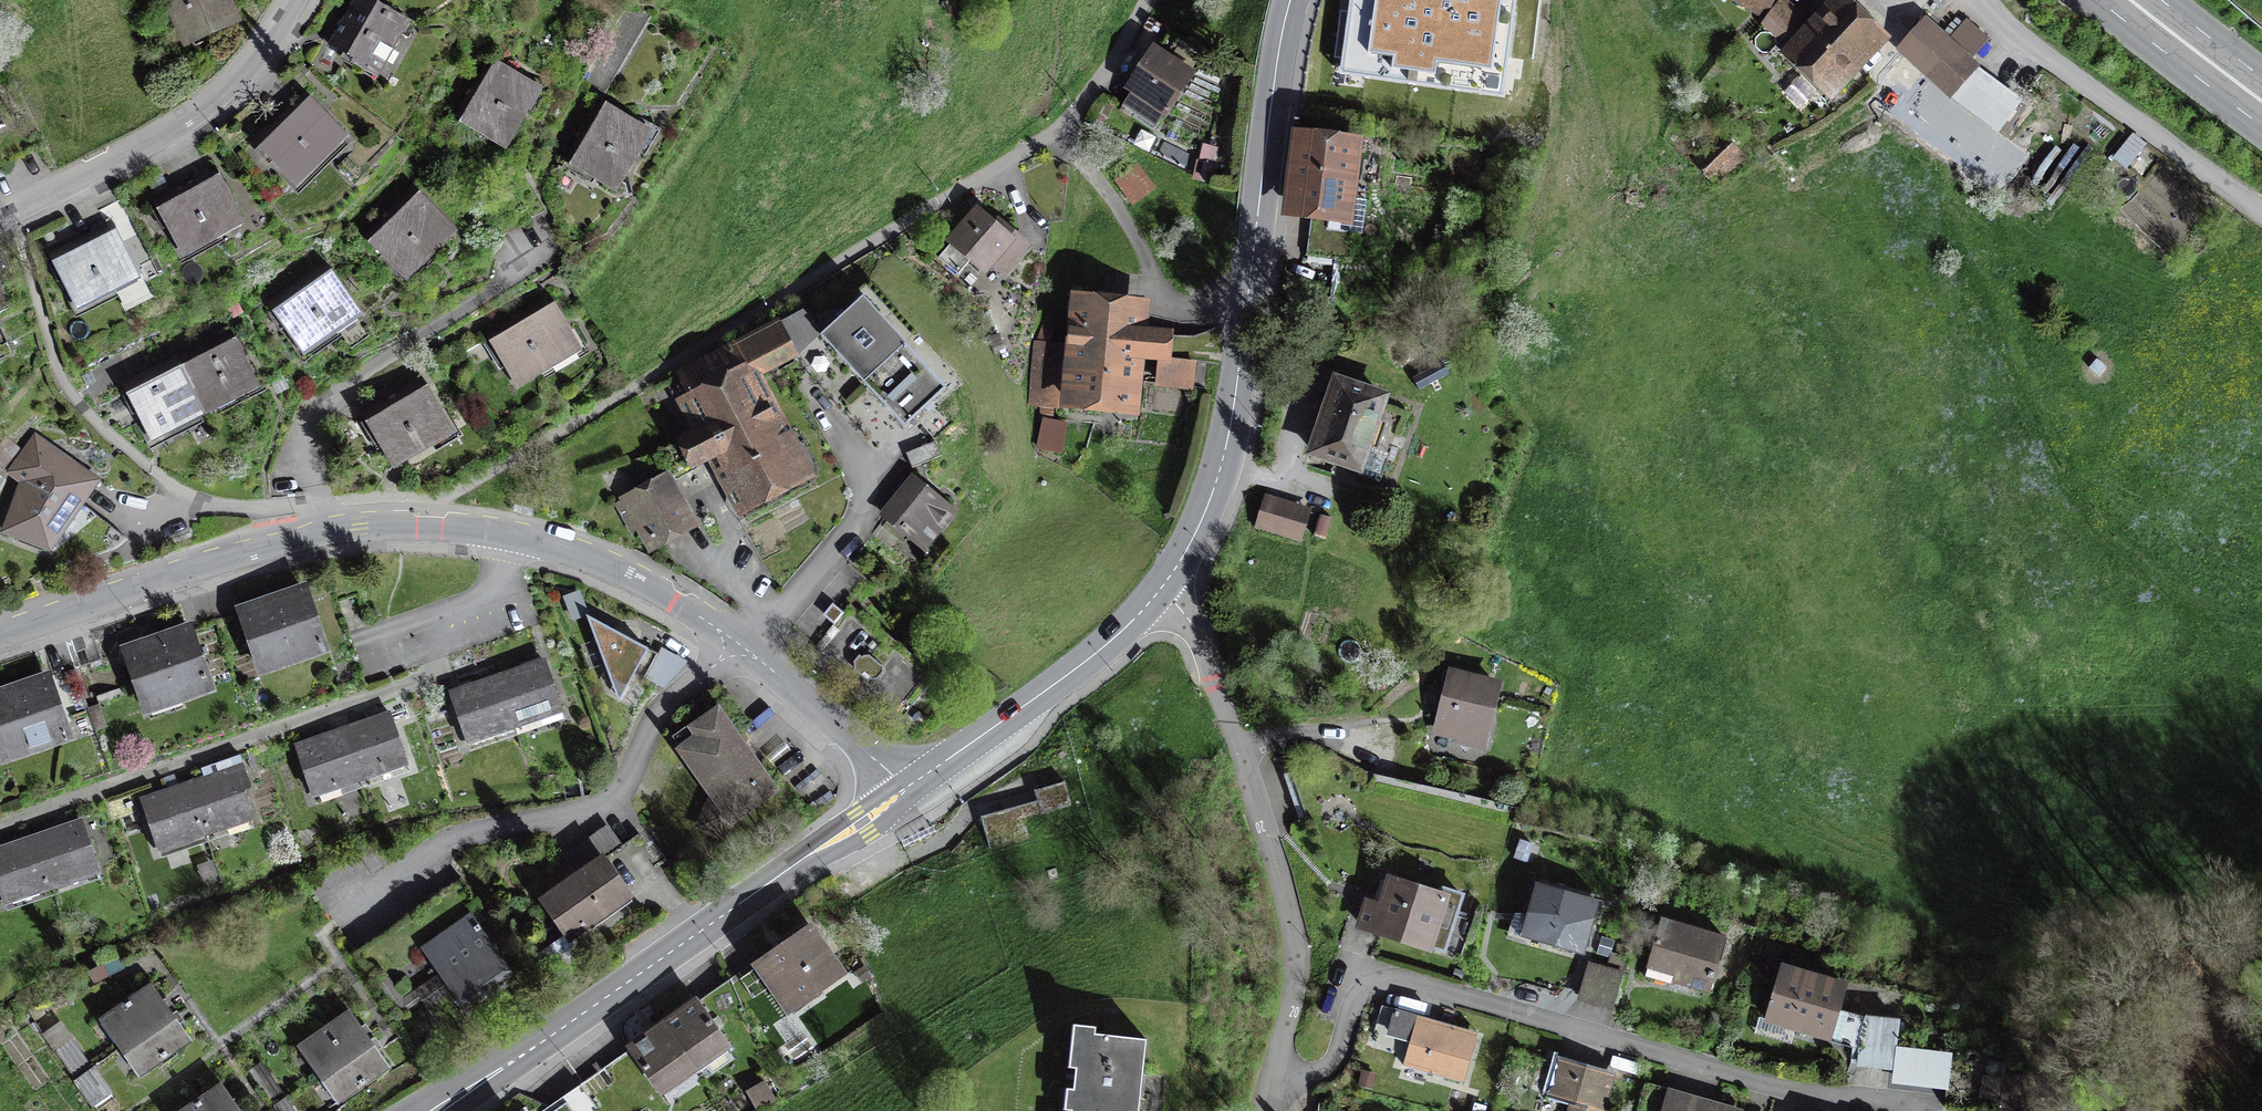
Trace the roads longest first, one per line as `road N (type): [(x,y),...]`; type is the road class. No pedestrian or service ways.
road 1 (residential): [(908,789),(784,677),(698,615),(562,545),(474,525),(319,531),(0,635)]
road 2 (tertiary): [(1290,0),(1230,430),(1203,519),(1161,589)]
road 3 (tertiary): [(908,789),(437,1110)]
road 4 (residential): [(1161,589),(1197,633),(1250,779),(1295,943),(1296,982),(1260,1110)]
road 5 (residential): [(0,217),(195,115),(247,67),(295,0)]
road 6 (unclassified): [(2261,213),(1976,0)]
road 7 (tertiary): [(1161,589),(1111,641),(908,789)]
road 8 (secondary): [(2129,0),(2261,102)]

